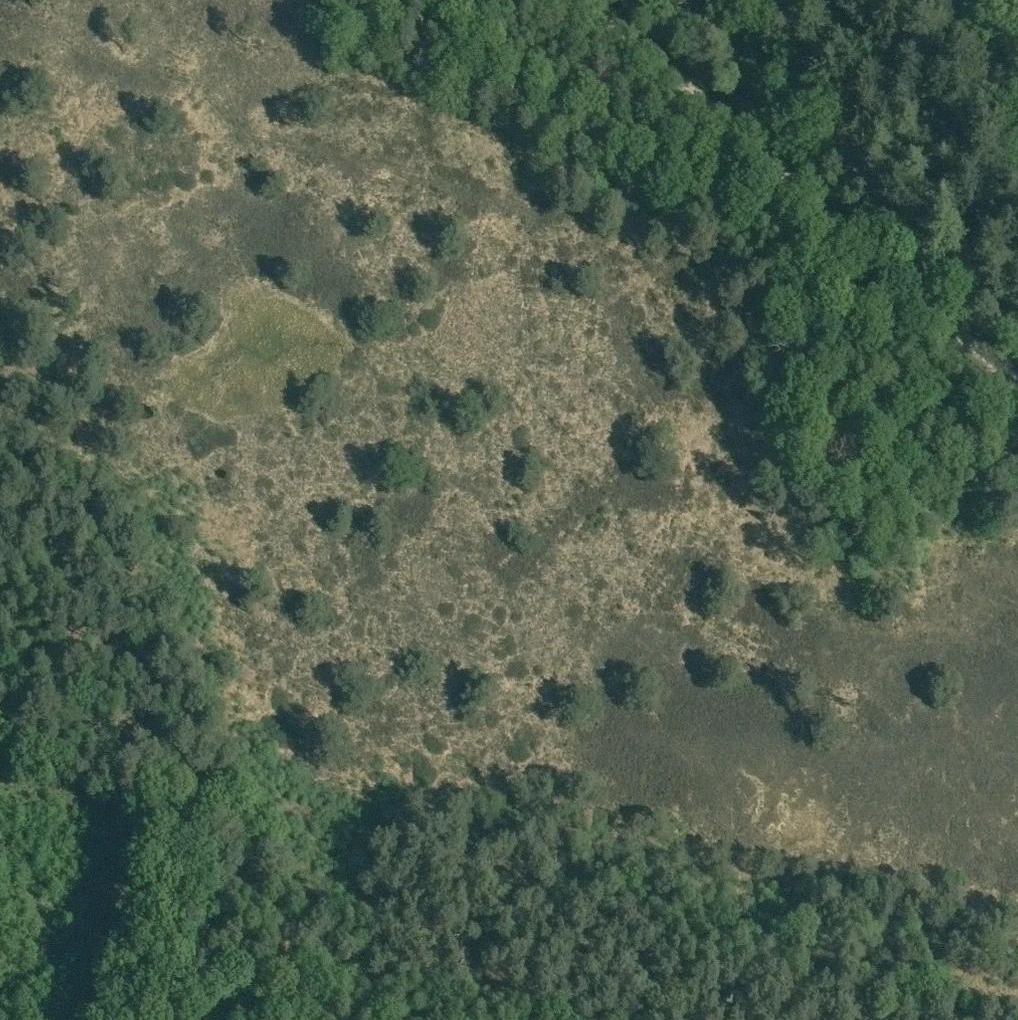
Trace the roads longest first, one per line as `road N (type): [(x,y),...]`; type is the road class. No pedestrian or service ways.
road 1 (track): [(595,0),(1017,382)]

